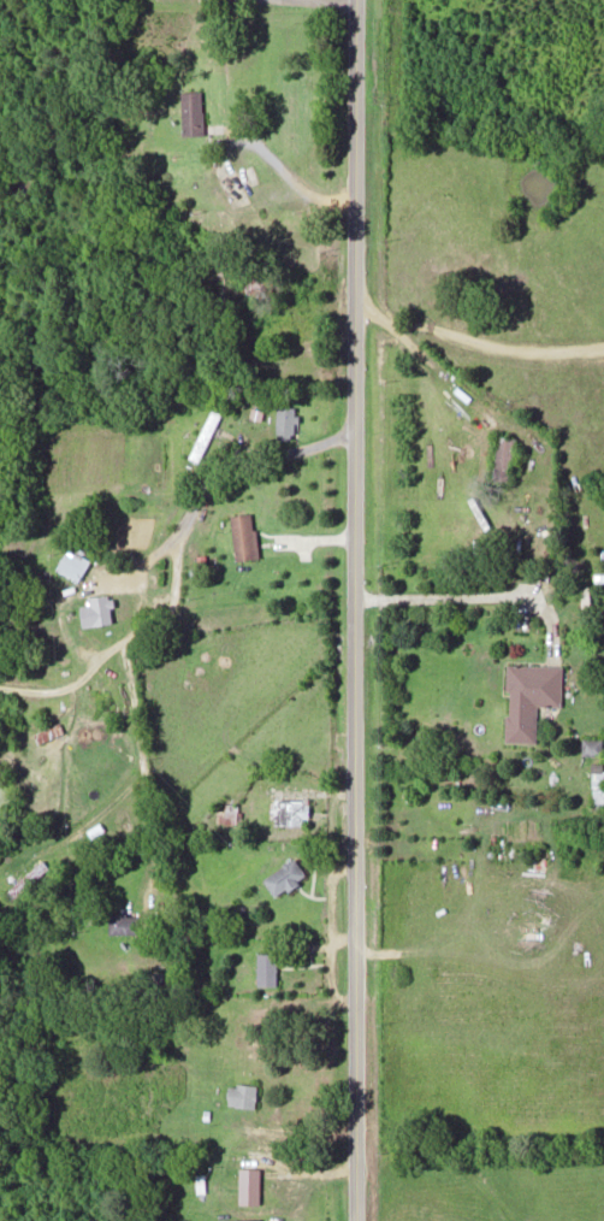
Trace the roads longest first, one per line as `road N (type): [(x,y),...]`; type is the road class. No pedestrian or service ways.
road 1 (tertiary): [(354,1220),(354,0)]
road 2 (residential): [(122,636),(134,614),(137,564),(173,532),(220,458),(251,449),(285,453),(351,427)]
road 3 (residential): [(150,842),(122,636)]

